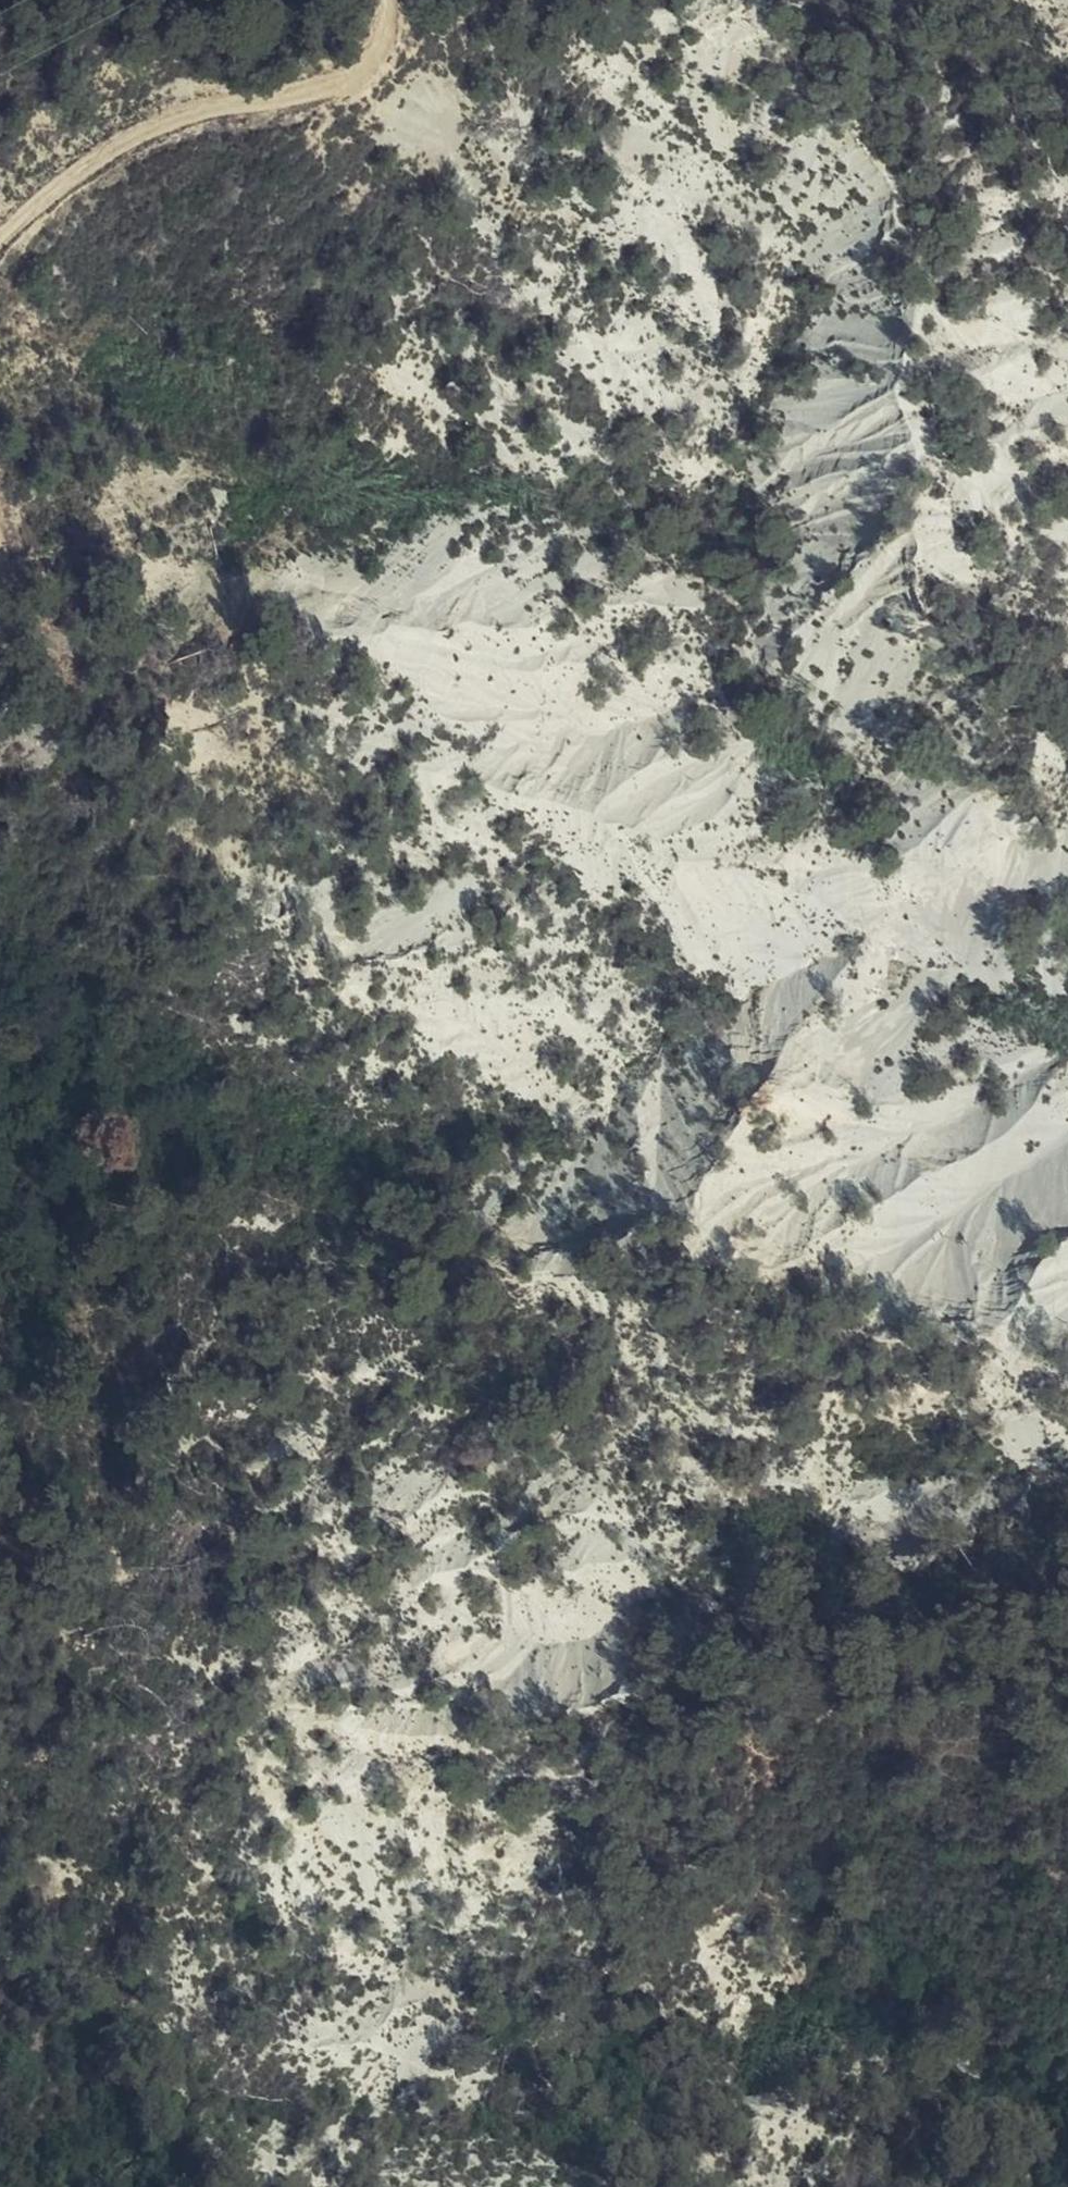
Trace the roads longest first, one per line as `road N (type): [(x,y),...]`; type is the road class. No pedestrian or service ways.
road 1 (track): [(0,242),(63,182),(143,127),(315,88),(360,66),(385,27),(384,0)]

